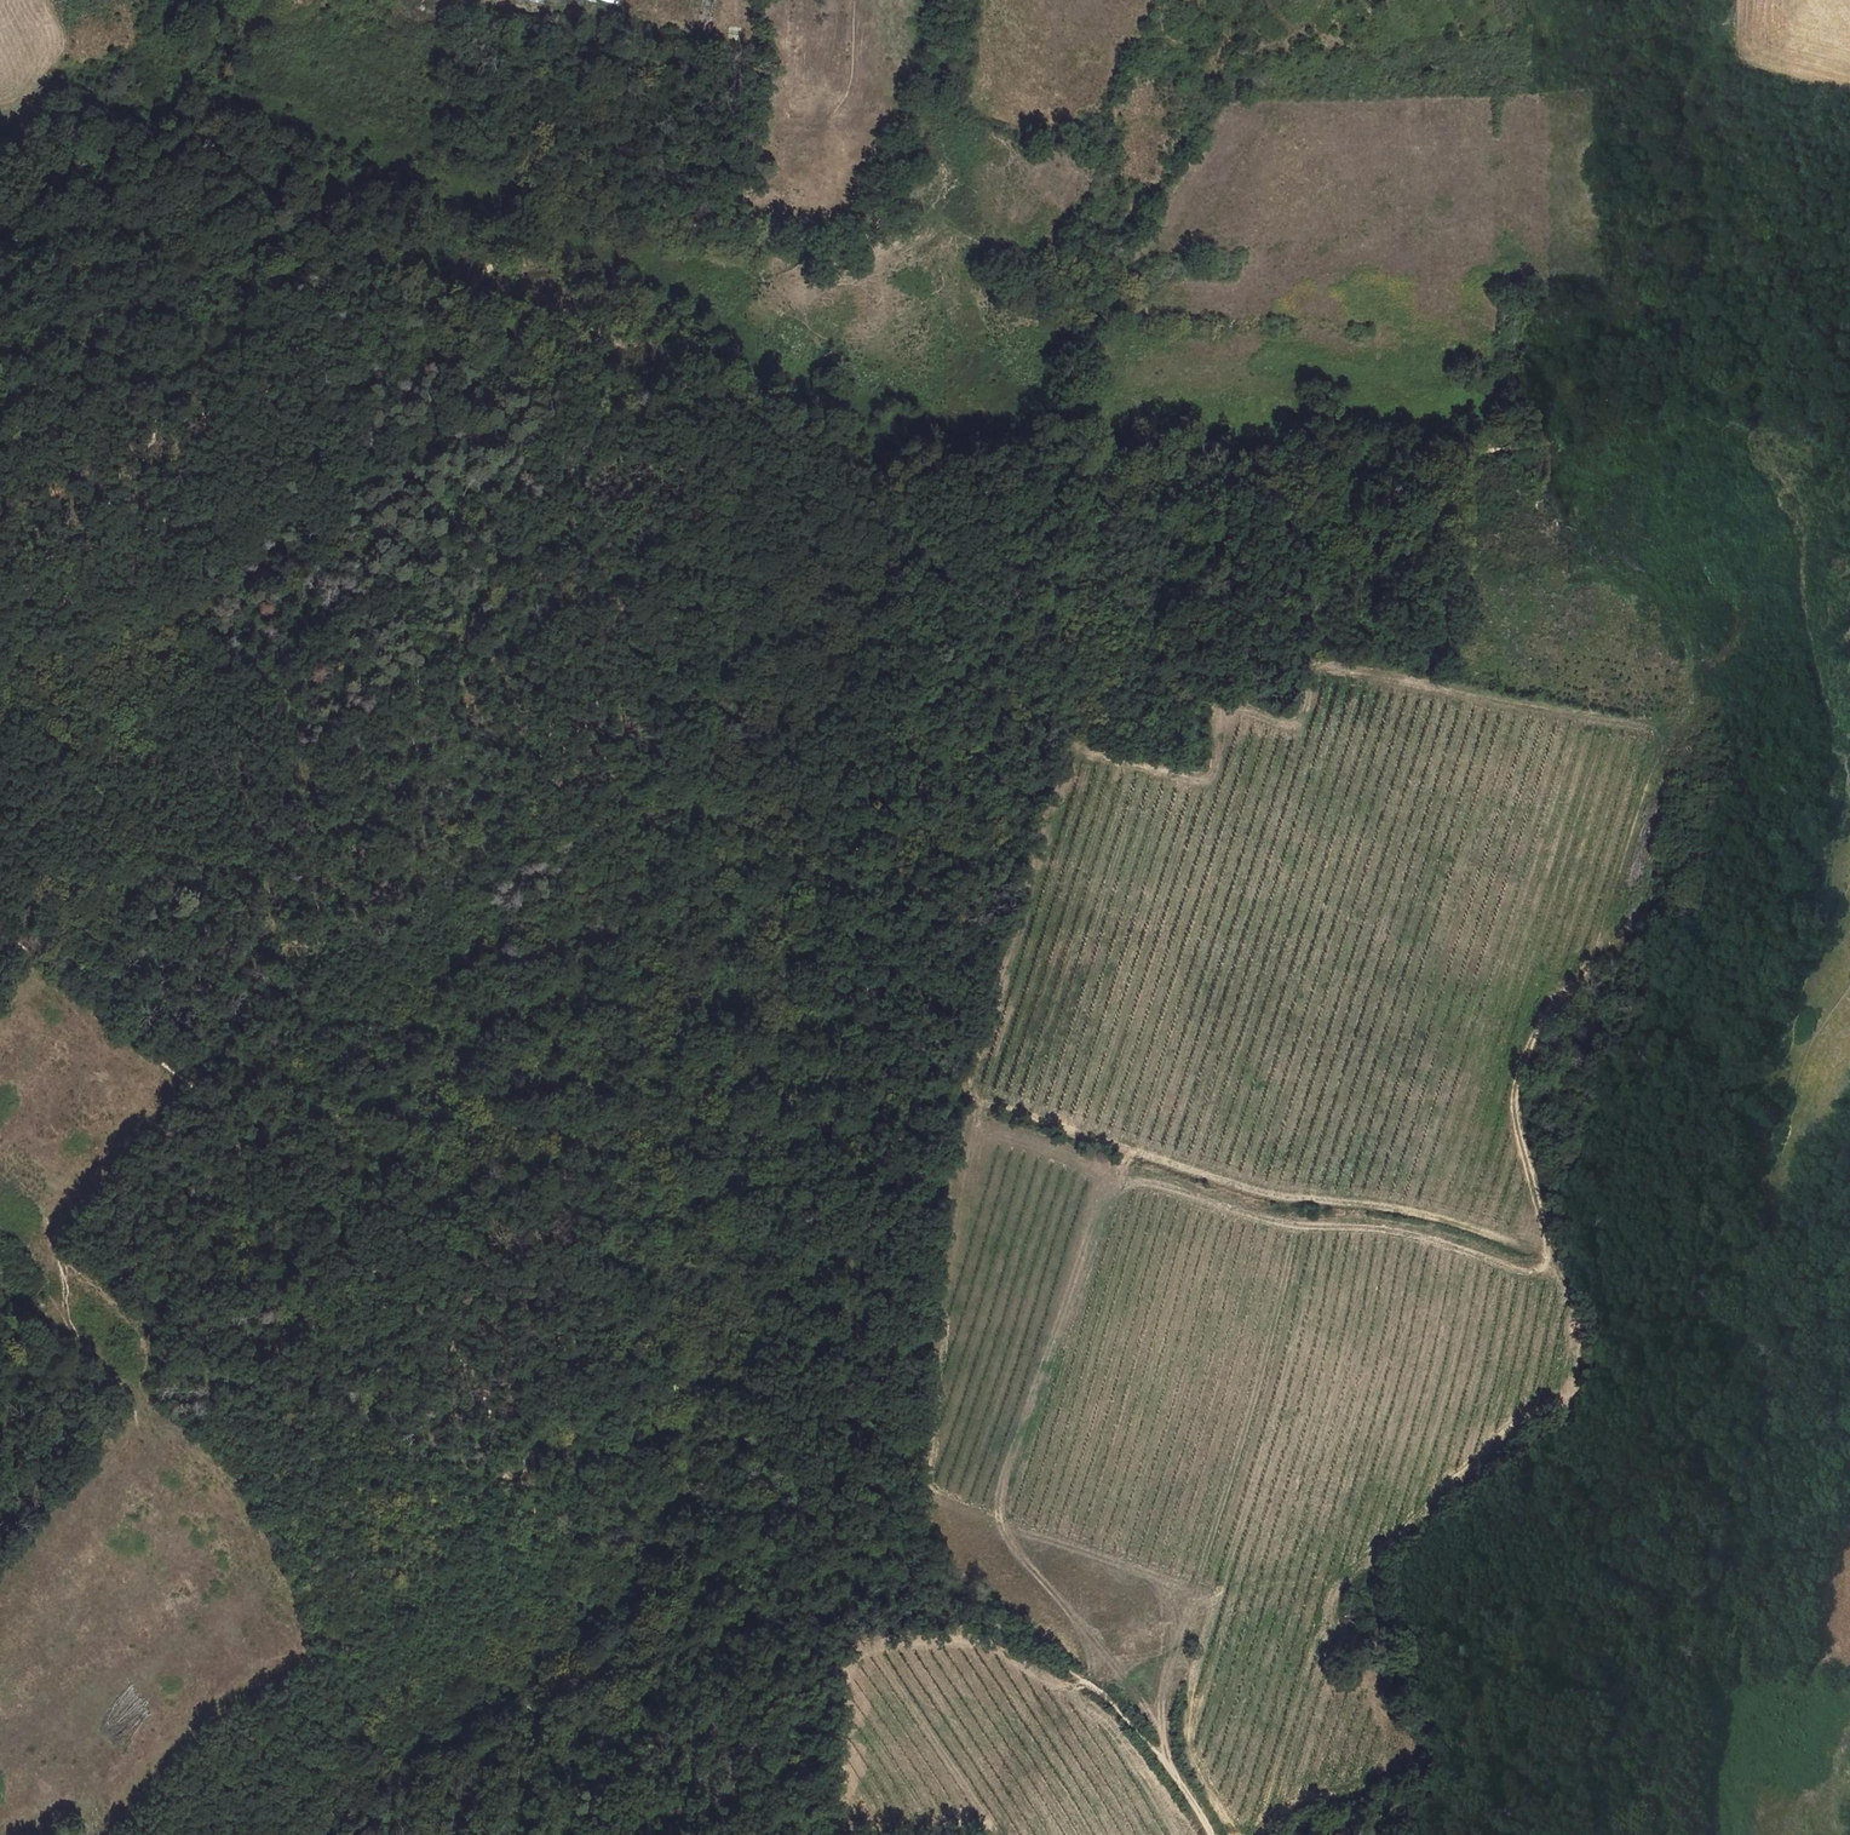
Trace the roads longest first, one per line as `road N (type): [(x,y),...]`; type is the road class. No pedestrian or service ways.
road 1 (track): [(0,535),(80,531),(167,434),(242,380),(397,312),(475,257),(523,191),(568,174),(839,246),(880,225),(926,104),(942,0)]
road 2 (track): [(1849,363),(1700,387),(1571,425)]
road 3 (track): [(1087,1681),(1179,1785),(1206,1834)]

